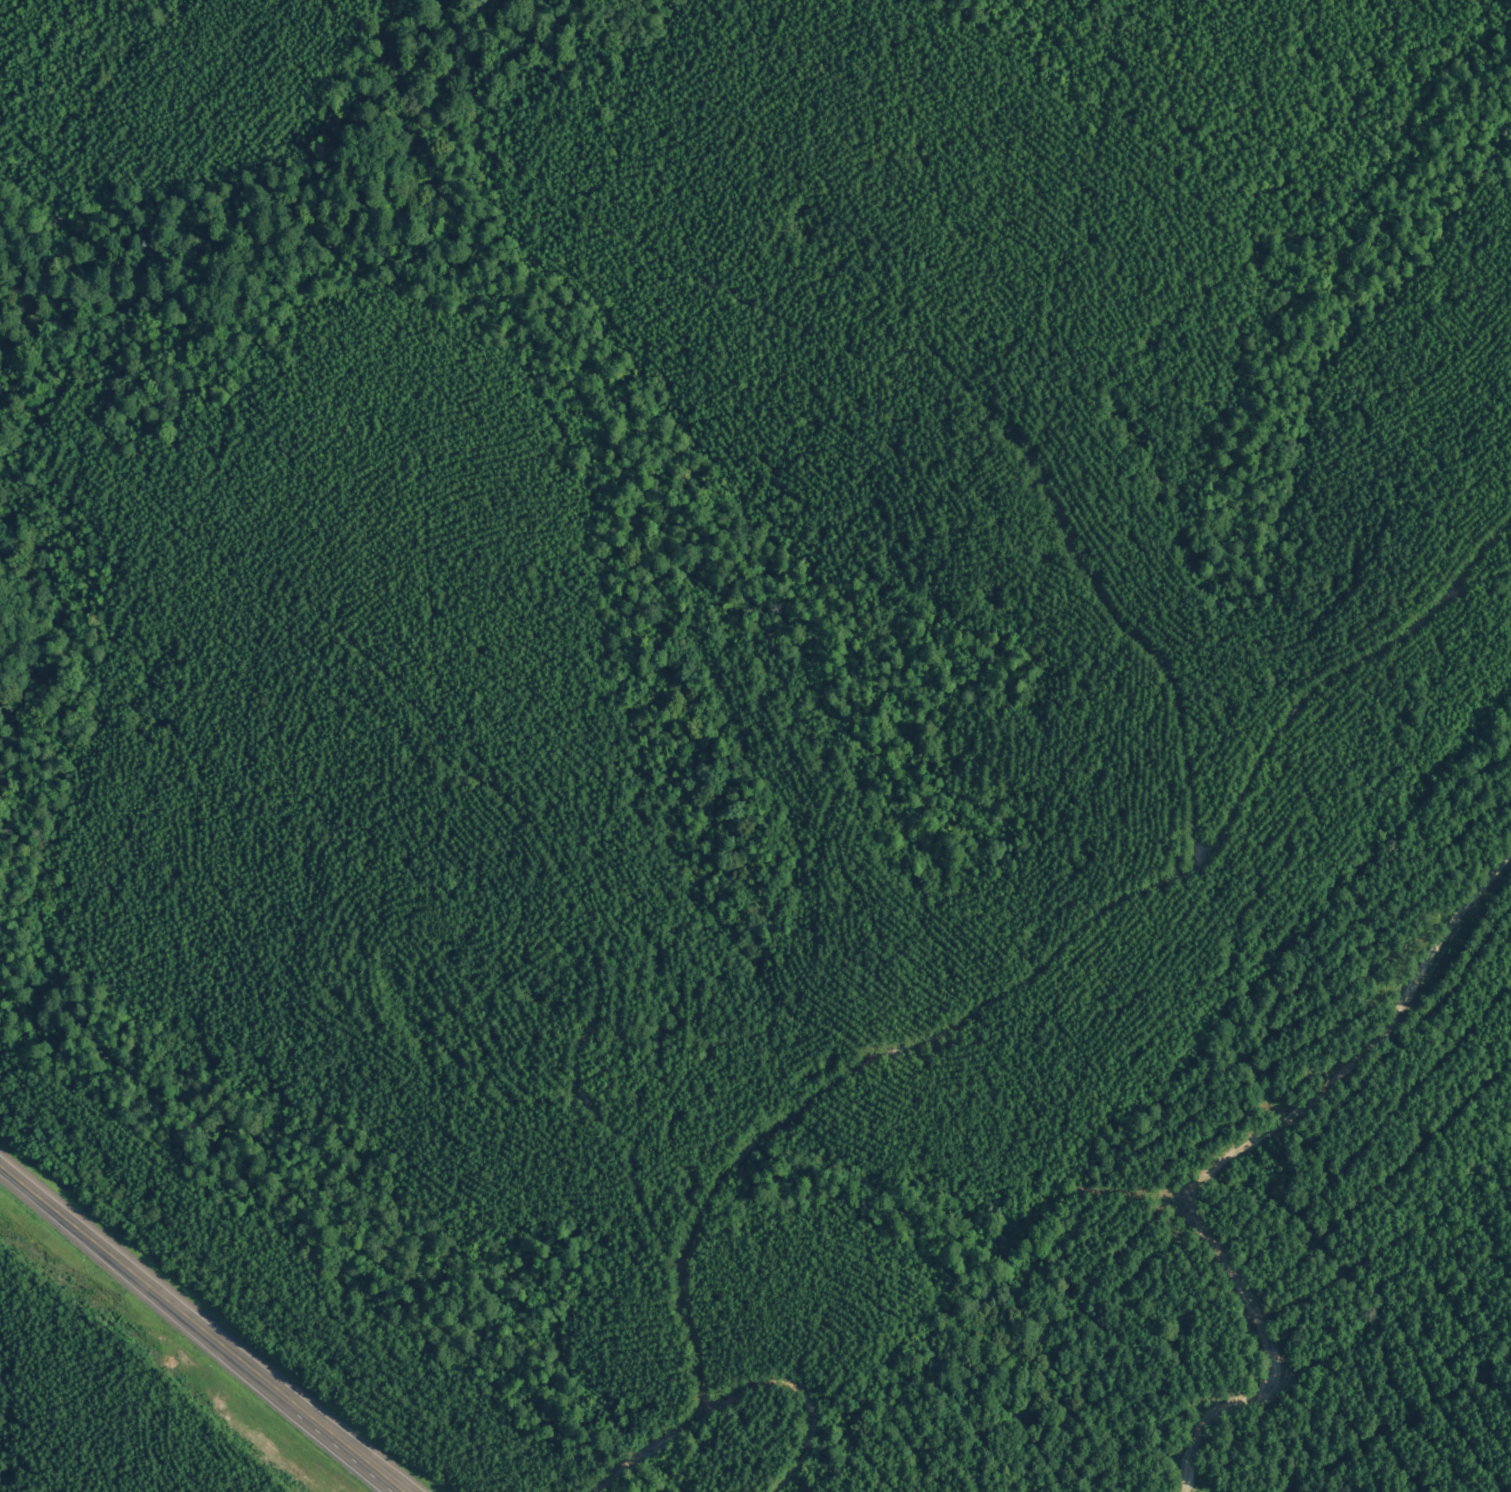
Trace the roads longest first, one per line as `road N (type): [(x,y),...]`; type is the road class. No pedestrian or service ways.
road 1 (primary): [(404,1491),(0,1161)]

